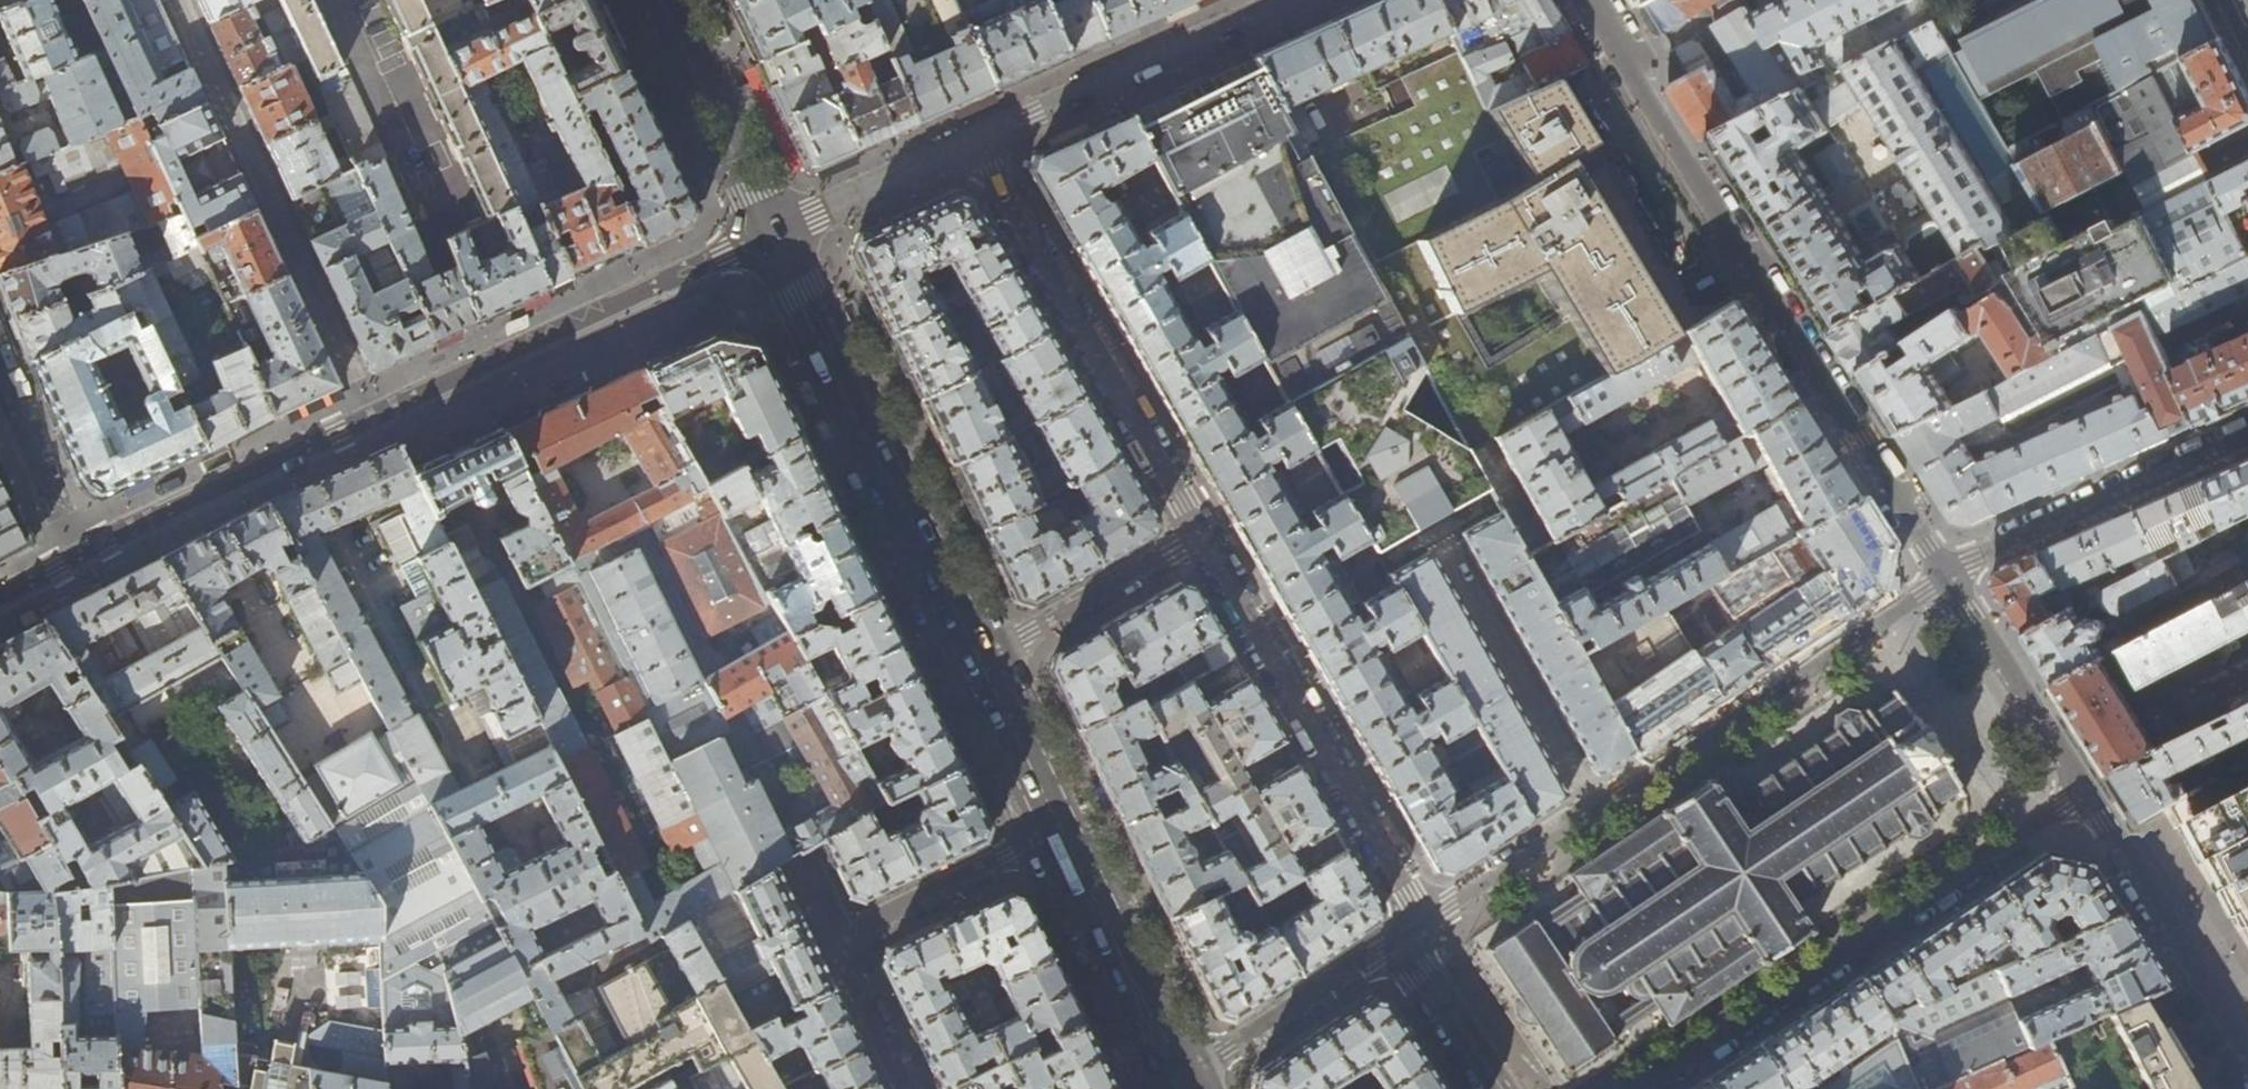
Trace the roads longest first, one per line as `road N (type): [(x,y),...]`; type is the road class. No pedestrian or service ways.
road 1 (residential): [(1947,577),(1590,0)]
road 2 (residential): [(1947,577),(1423,918)]
road 3 (residential): [(1642,1088),(2085,791)]
road 4 (tertiary): [(972,663),(776,234)]
road 5 (residential): [(371,416),(176,0)]
road 6 (residential): [(976,141),(1203,537)]
road 7 (residential): [(776,234),(371,416)]
road 8 (residential): [(1203,537),(1423,918)]
road 9 (residential): [(1054,836),(877,918),(853,943),(852,974),(905,1088)]
road 10 (tertiary): [(1291,0),(976,141)]
road 11 (residential): [(2247,436),(1947,577)]
road 12 (residential): [(371,416),(83,559)]
road 13 (residential): [(2247,1052),(2085,791)]
road 14 (tertiary): [(1173,1085),(1054,836)]
road 15 (residential): [(1396,937),(1173,1085)]
road 16 (residential): [(972,663),(1203,537)]
road 17 (tertiary): [(776,234),(658,0)]
road 18 (residential): [(2085,791),(1947,577)]
road 19 (tertiary): [(976,141),(776,234)]
road 20 (residential): [(83,559),(0,363)]
road 21 (tertiary): [(1054,836),(972,663)]
road 22 (residential): [(1492,1088),(1396,937)]

